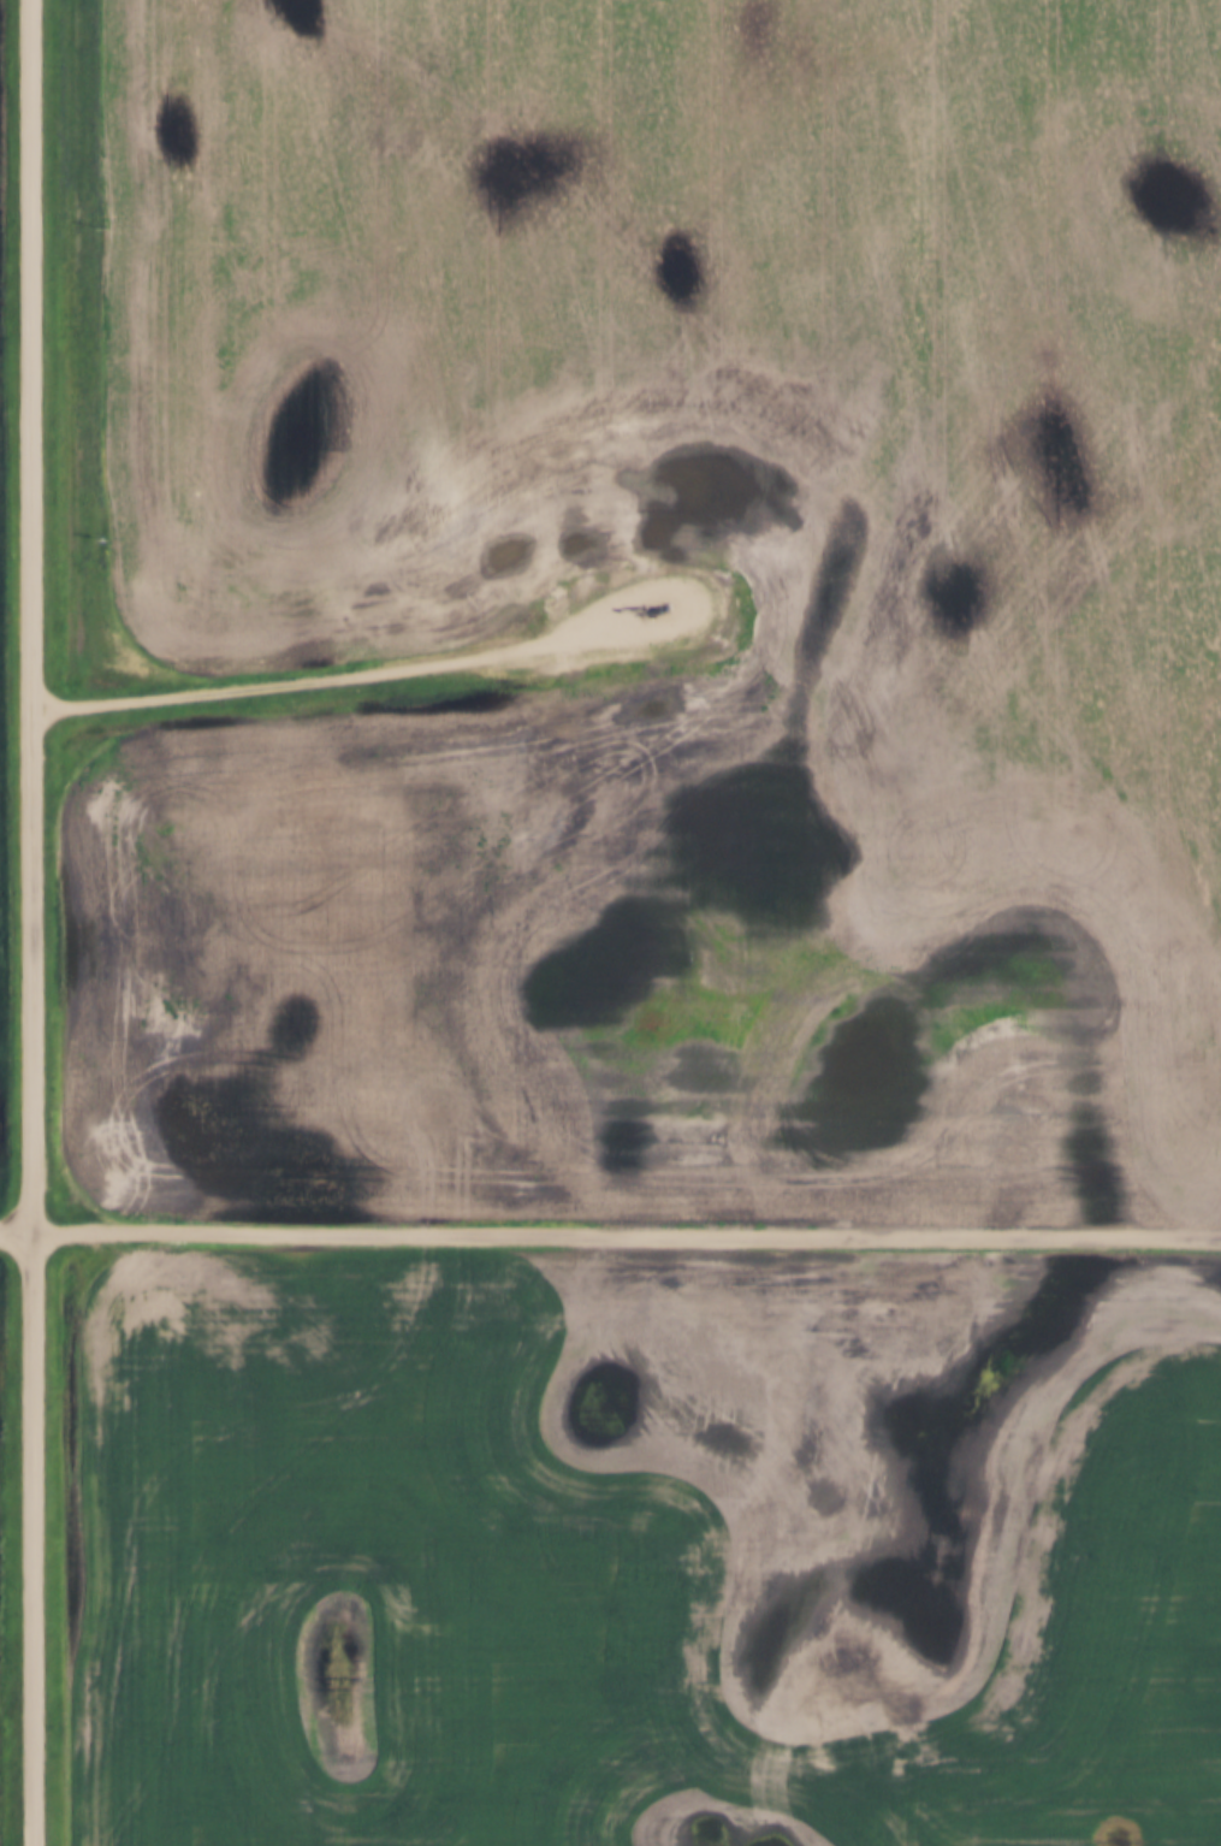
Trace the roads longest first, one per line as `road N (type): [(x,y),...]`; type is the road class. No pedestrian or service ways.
road 1 (residential): [(34,0),(37,1845)]
road 2 (track): [(1220,1234),(35,1227)]

